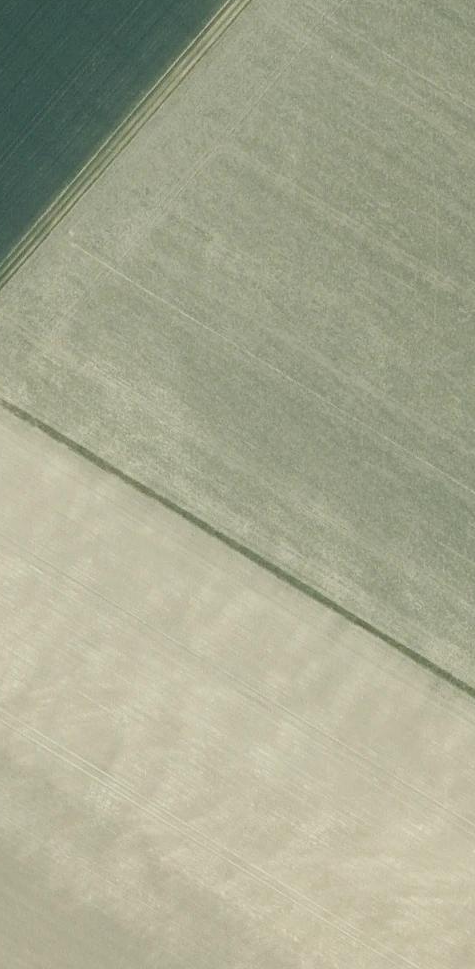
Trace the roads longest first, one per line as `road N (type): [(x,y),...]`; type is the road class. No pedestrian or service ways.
road 1 (track): [(0,283),(244,0)]

